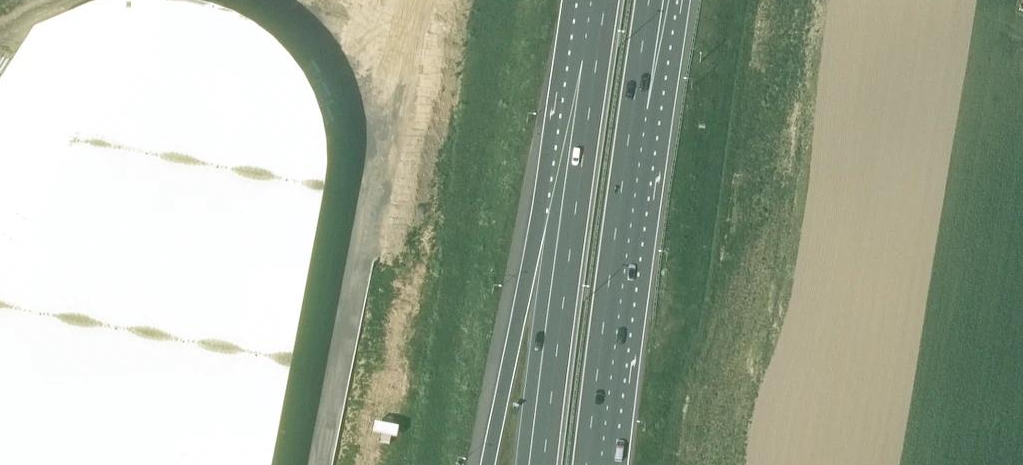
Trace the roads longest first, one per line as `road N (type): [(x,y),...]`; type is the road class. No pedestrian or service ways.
road 1 (motorway): [(593,464),(656,0)]
road 2 (motorway): [(567,215),(520,316),(488,464)]
road 3 (motorway): [(567,215),(537,464)]
road 4 (motorway): [(601,0),(567,215)]

